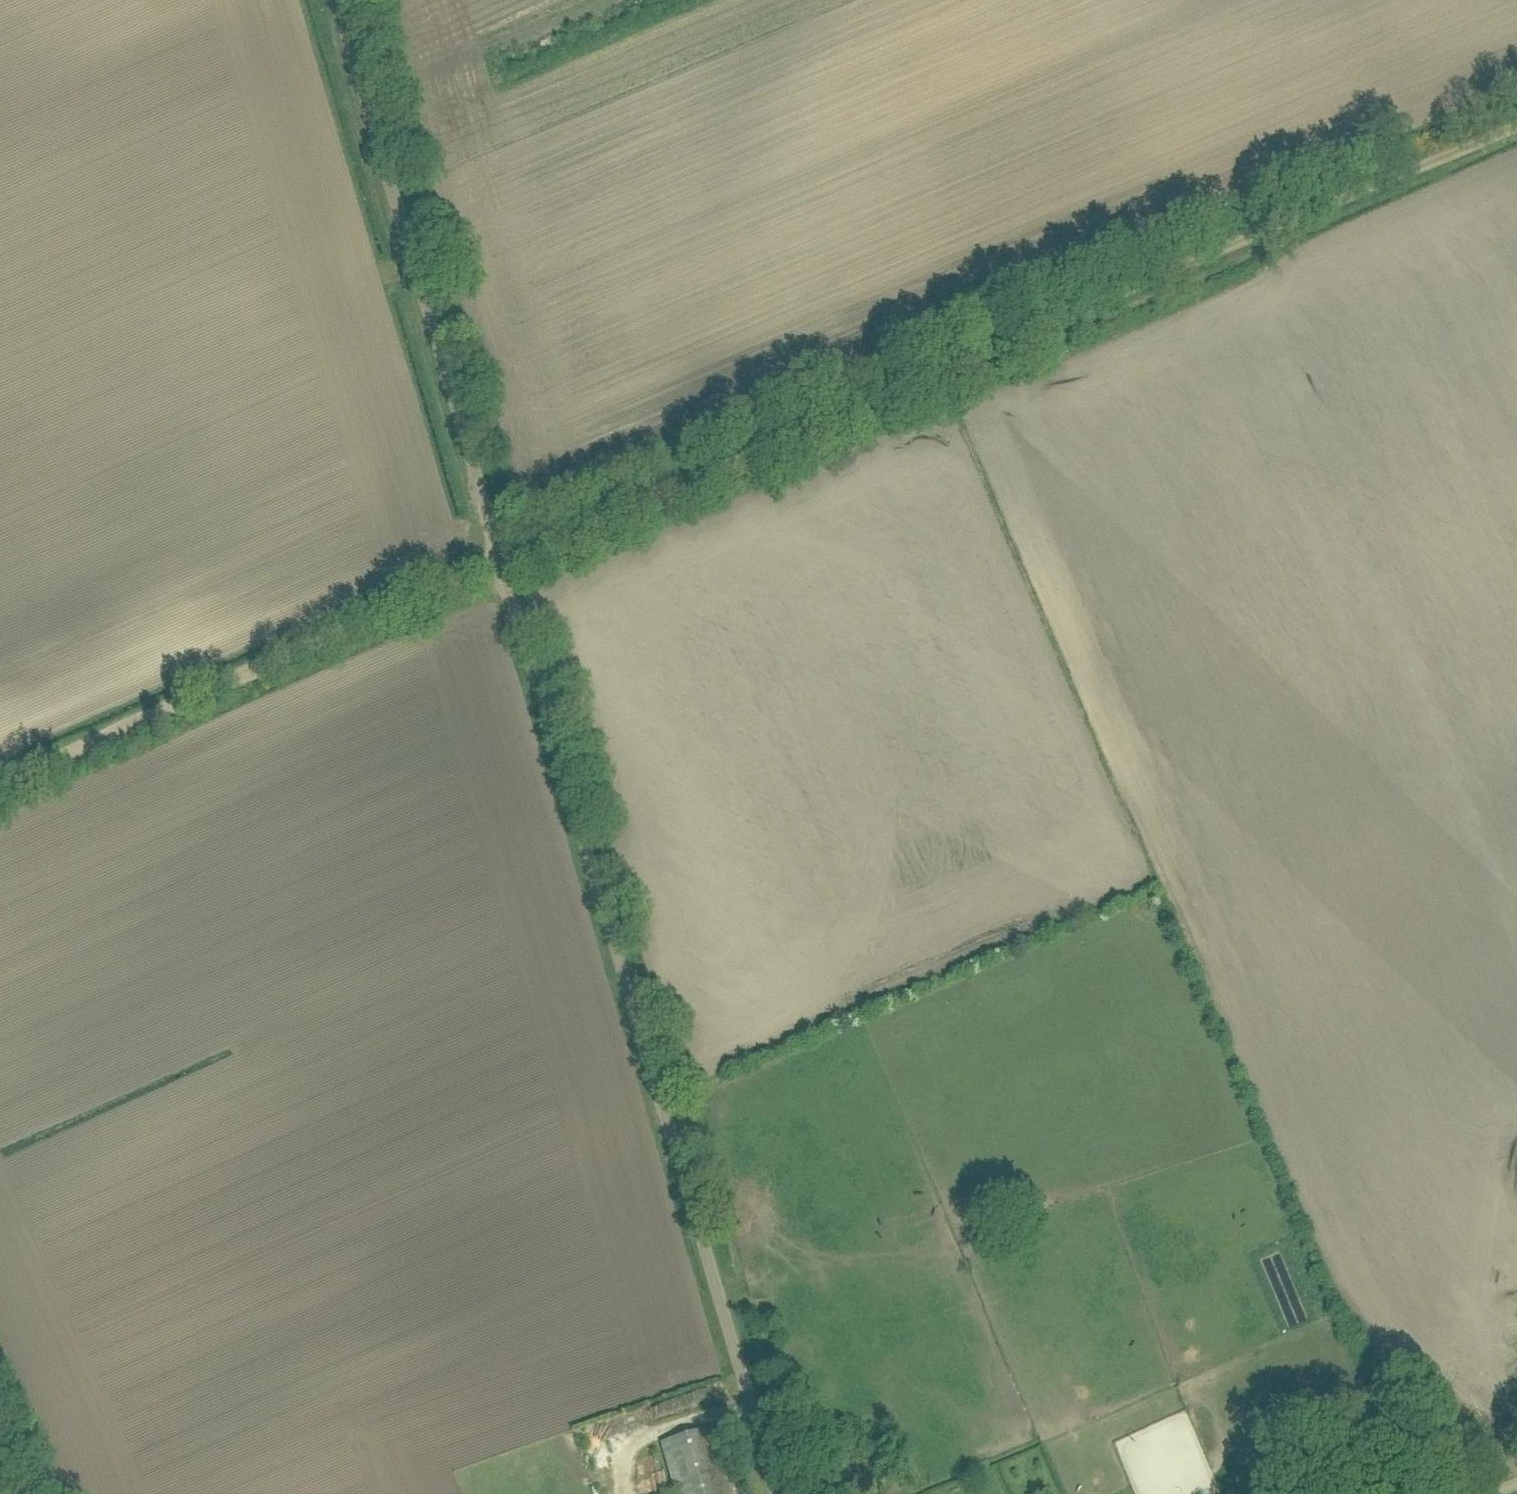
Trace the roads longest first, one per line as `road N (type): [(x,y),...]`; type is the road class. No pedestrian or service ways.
road 1 (track): [(0,787),(1516,129)]
road 2 (unclassified): [(775,1493),(334,0)]

